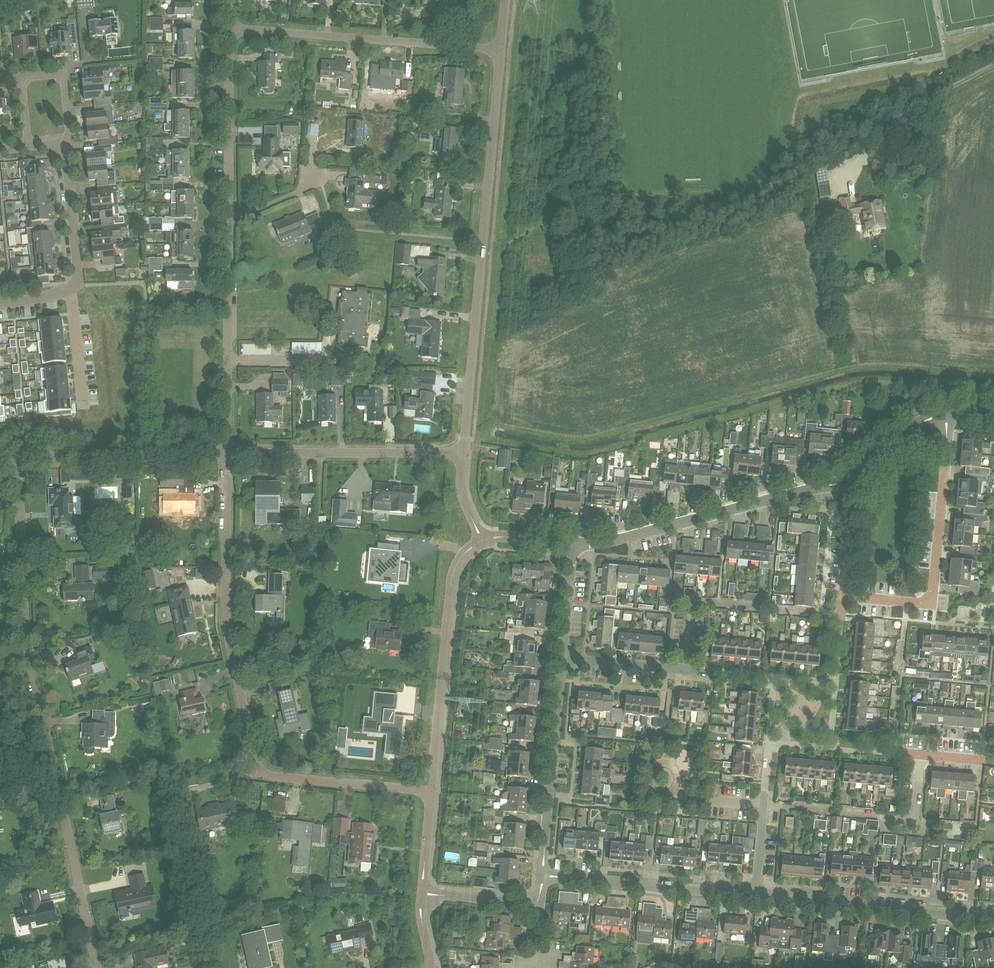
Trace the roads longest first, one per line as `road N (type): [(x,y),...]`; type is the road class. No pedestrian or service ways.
road 1 (residential): [(433,789),(256,774),(224,598),(226,457)]
road 2 (residential): [(463,452),(501,49)]
road 3 (residential): [(97,967),(28,656)]
road 4 (residential): [(850,475),(617,540),(572,543)]
road 5 (residential): [(501,49),(234,29)]
road 6 (residential): [(433,789),(453,579),(483,541)]
road 7 (residential): [(226,457),(229,217)]
road 8 (residential): [(754,896),(993,914)]
road 9 (residential): [(463,452),(226,457)]
road 10 (residential): [(541,875),(563,657)]
road 11 (residential): [(541,875),(754,896)]
road 12 (residential): [(906,602),(926,603),(932,591),(949,414)]
road 13 (residential): [(226,457),(16,462)]
road 14 (residential): [(28,656),(16,462)]
road 15 (residential): [(229,217),(234,29)]
road 16 (residential): [(28,146),(22,86),(30,77),(65,82),(66,143)]
road 17 (residential): [(71,287),(78,285),(66,143)]
road 18 (residential): [(839,814),(917,817),(922,756)]
road 19 (residential): [(757,604),(690,600),(685,669)]
road 20 (residential): [(685,669),(563,657)]
road 21 (residential): [(842,597),(850,475)]
road 22 (residential): [(83,408),(71,287)]

